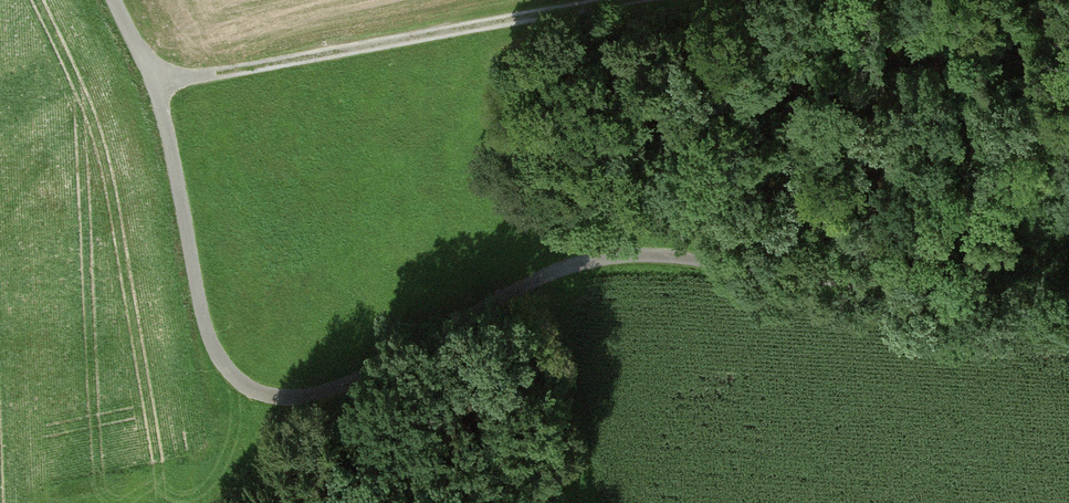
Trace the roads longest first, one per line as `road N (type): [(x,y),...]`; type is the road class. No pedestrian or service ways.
road 1 (track): [(115,0),(156,81),(213,348),(246,391),(294,402),(363,371),(426,327),(578,264),(660,256),(1068,316)]
road 2 (track): [(156,81),(630,0)]

